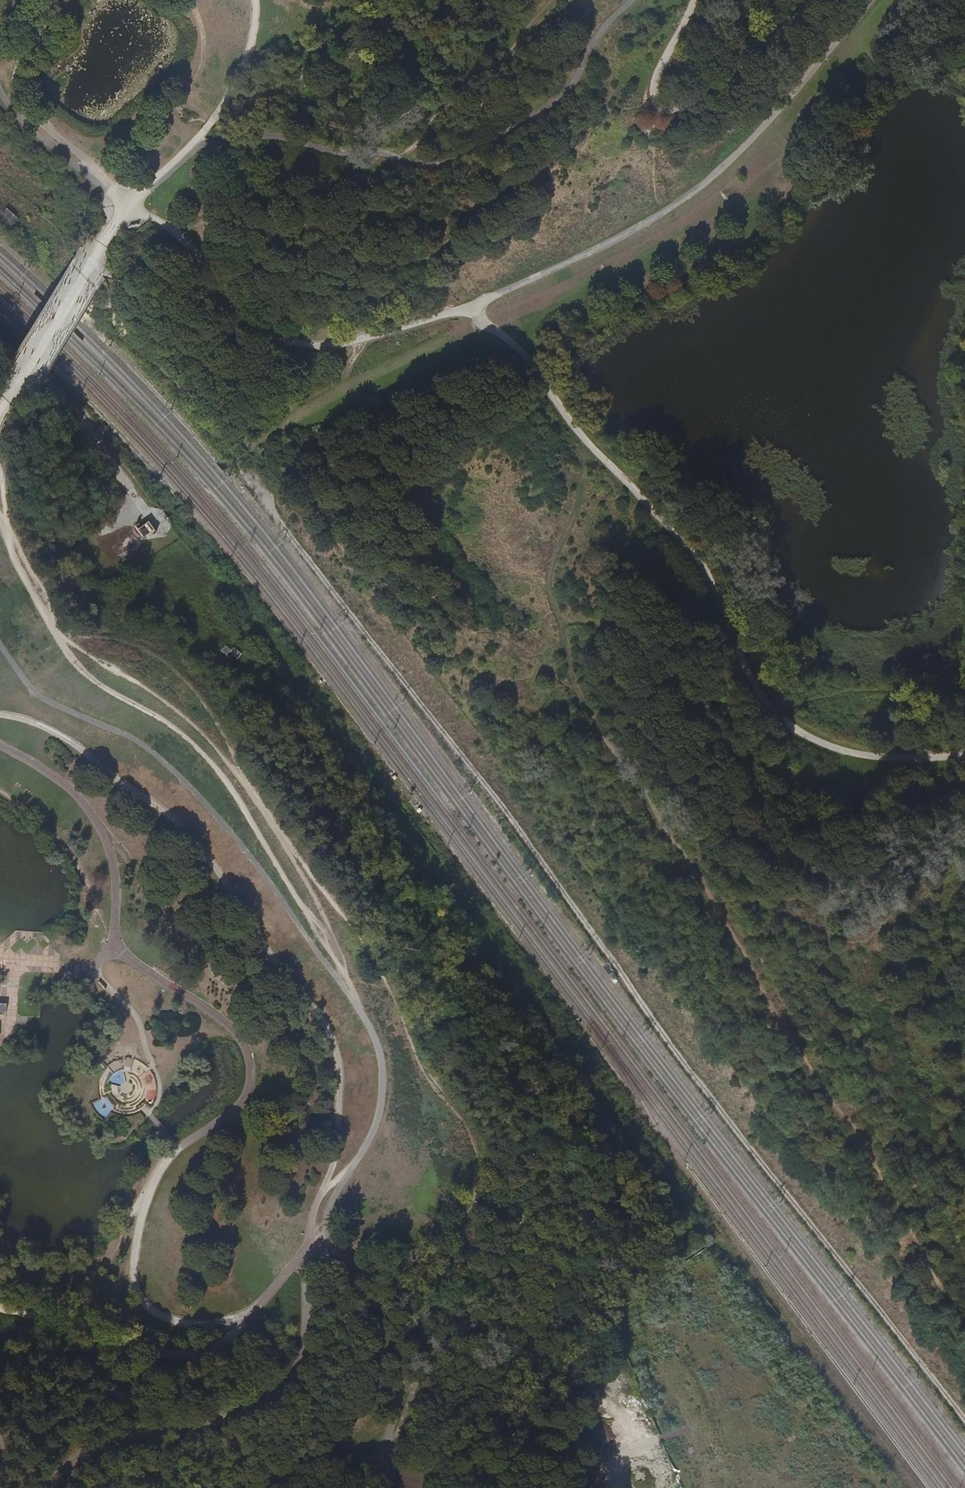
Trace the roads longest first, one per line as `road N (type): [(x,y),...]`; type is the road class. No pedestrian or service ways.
road 1 (track): [(915,1487),(666,1148)]

